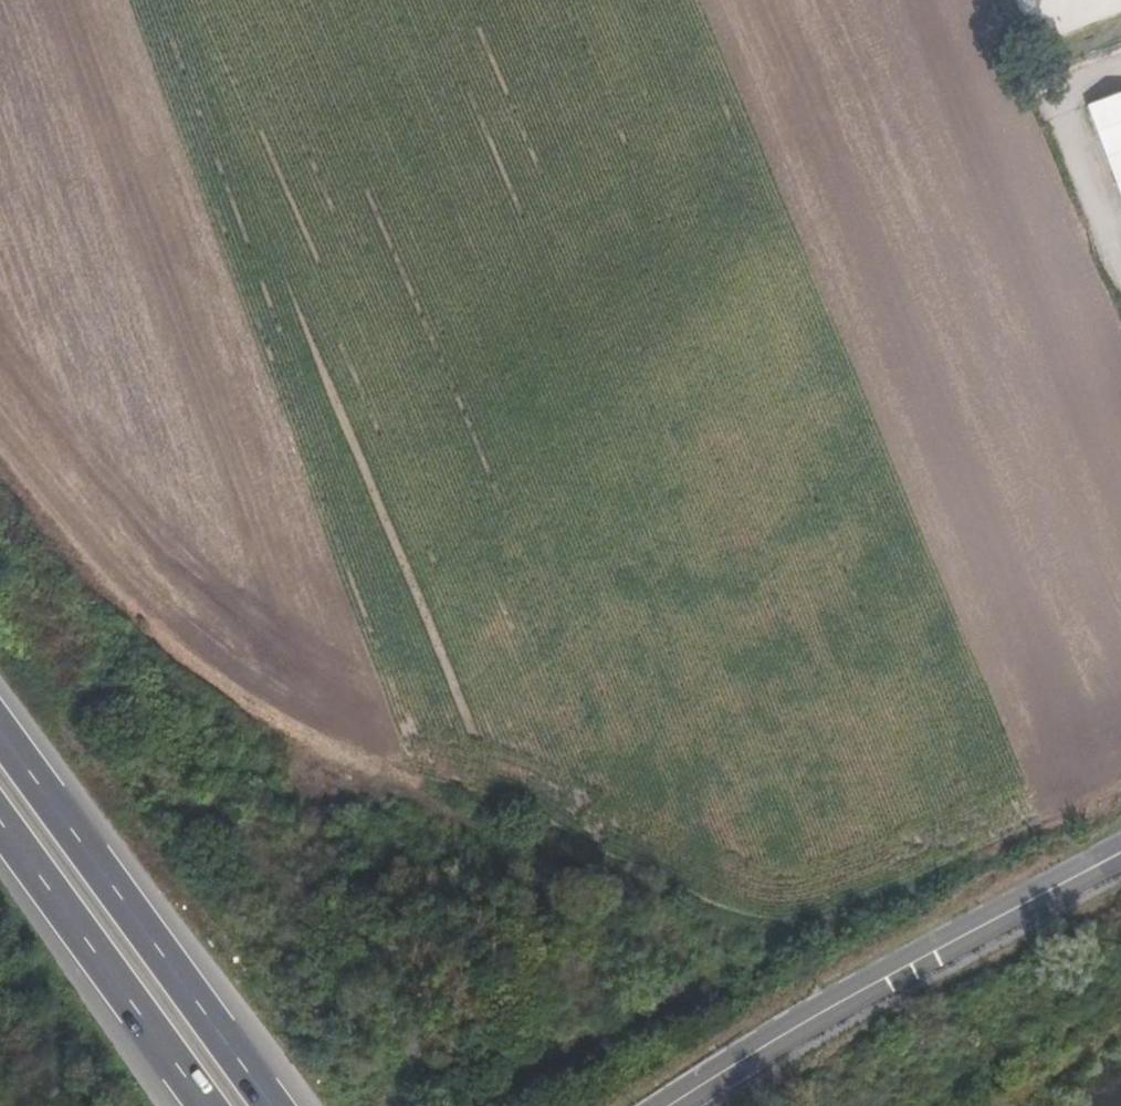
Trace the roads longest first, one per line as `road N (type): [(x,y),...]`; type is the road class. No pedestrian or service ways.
road 1 (secondary): [(669,1105),(1120,848)]
road 2 (motorway): [(274,1105),(0,729)]
road 3 (motorway): [(0,821),(208,1105)]
road 4 (track): [(1120,73),(1063,98),(1120,254)]

